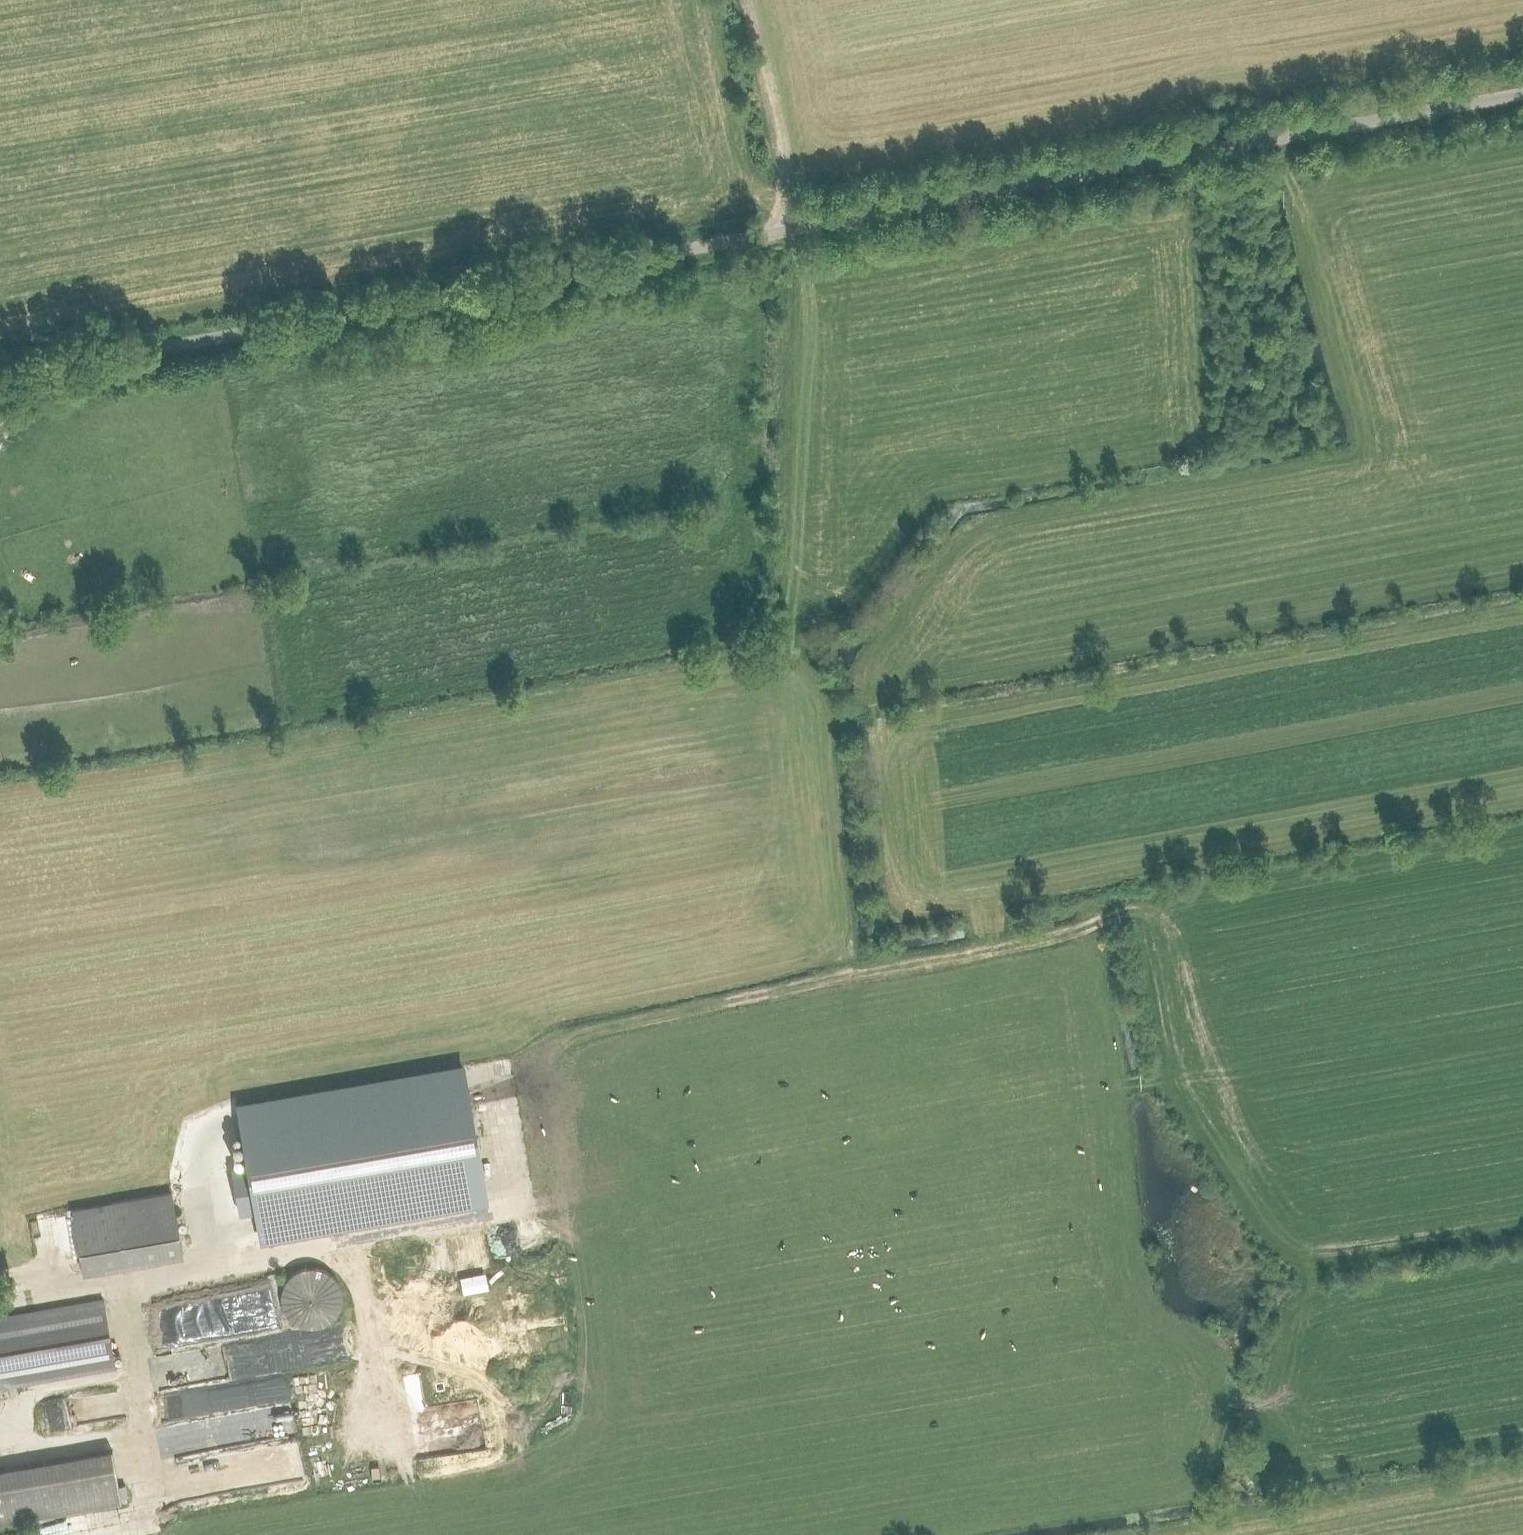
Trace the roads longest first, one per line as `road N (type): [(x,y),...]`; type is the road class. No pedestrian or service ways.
road 1 (unclassified): [(0,377),(1522,92)]

